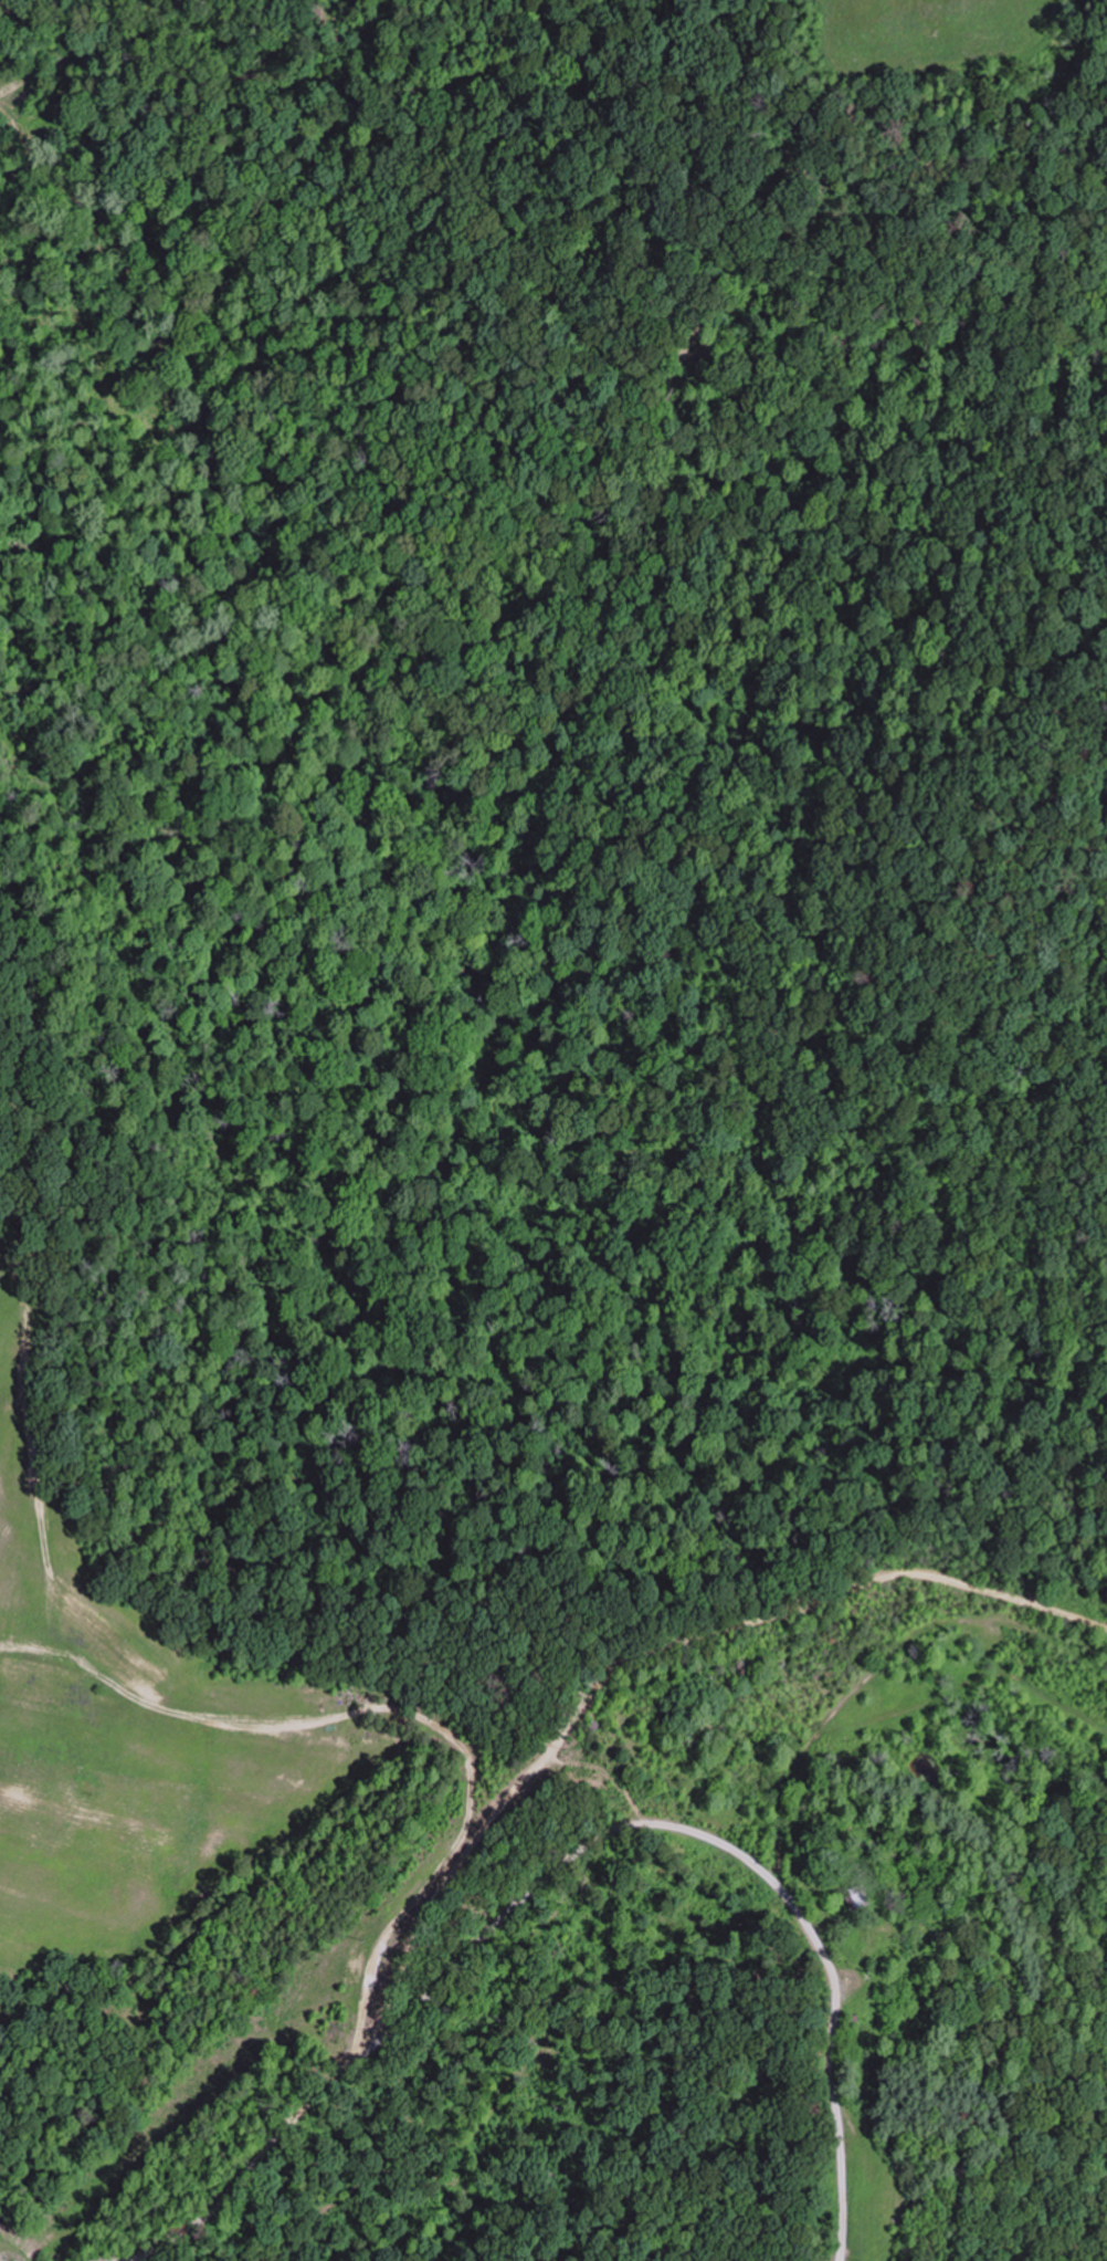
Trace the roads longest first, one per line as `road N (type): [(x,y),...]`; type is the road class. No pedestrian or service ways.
road 1 (residential): [(838,2260),(842,2155),(831,1969),(798,1911),(758,1865),(702,1834),(658,1823),(604,1832),(540,1877),(413,2009),(318,2090),(203,2220),(119,2260)]

